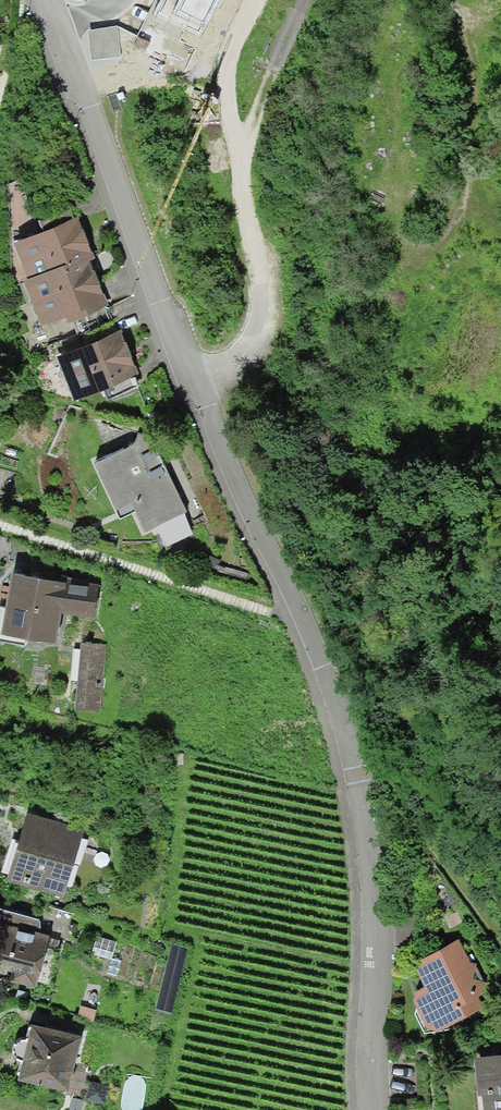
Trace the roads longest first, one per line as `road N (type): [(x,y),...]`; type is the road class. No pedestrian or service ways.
road 1 (residential): [(55,28),(189,379),(349,719),(365,1109)]
road 2 (track): [(189,379),(241,349),(258,313),(251,206),(225,106),(228,53),(254,0)]
road 3 (track): [(435,0),(455,24),(470,69),(476,129),(470,190),(439,239)]
road 4 (track): [(240,163),(304,0)]

